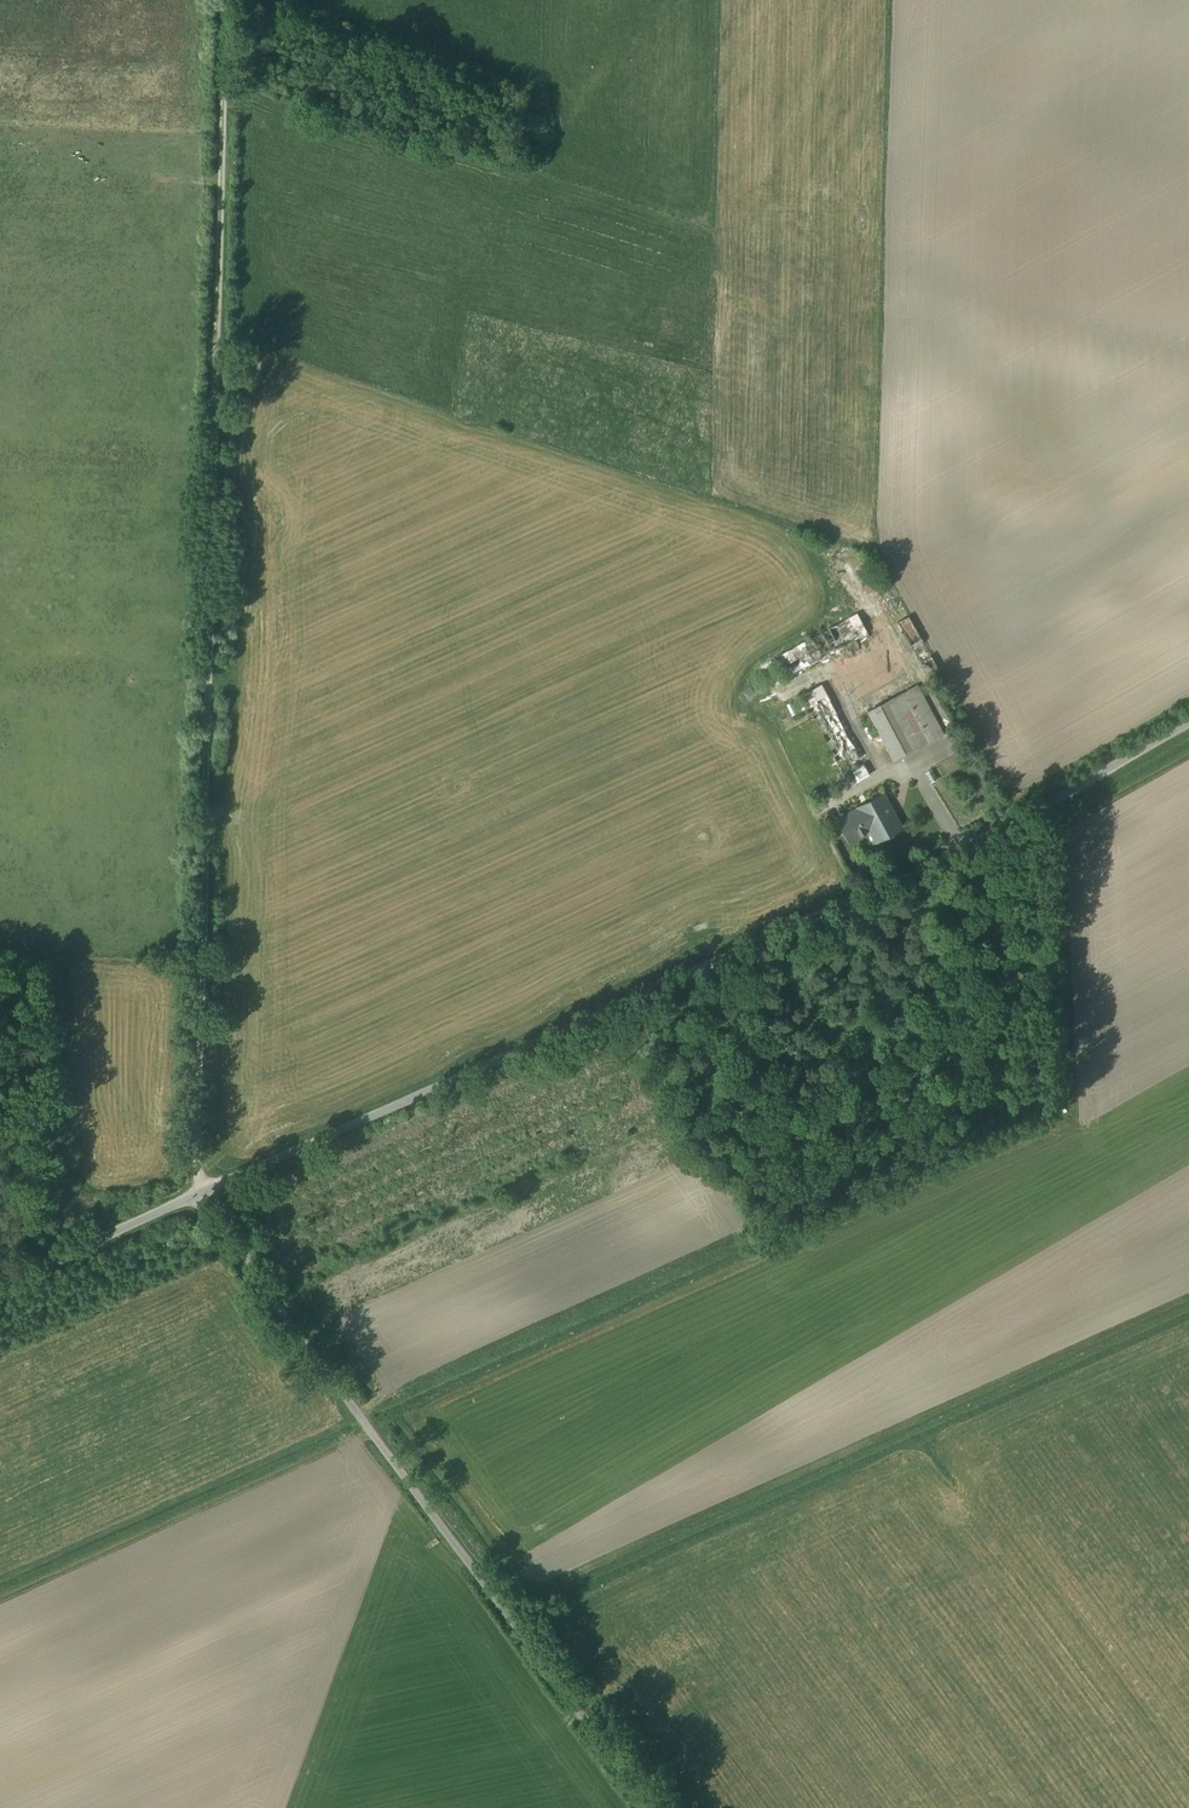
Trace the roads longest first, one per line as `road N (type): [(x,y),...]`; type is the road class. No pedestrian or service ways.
road 1 (track): [(226,0),(198,1197)]
road 2 (unclassified): [(198,1197),(1050,797),(1188,721)]
road 3 (unclassified): [(198,1197),(653,1807)]
road 4 (unclassified): [(0,1286),(198,1197)]

